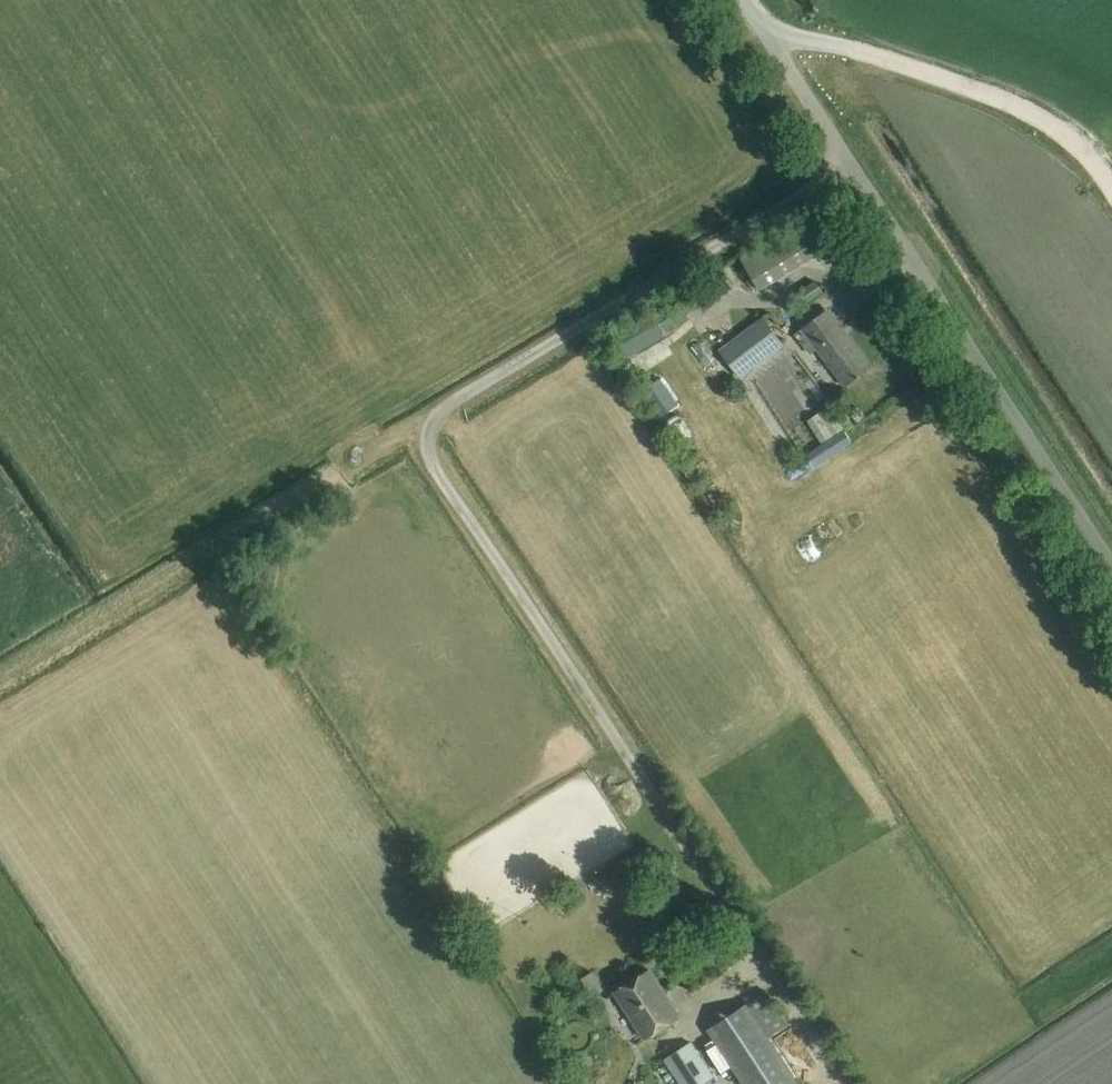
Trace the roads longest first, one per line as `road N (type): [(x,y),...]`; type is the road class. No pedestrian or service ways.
road 1 (track): [(844,162),(449,405),(429,444),(436,472),(841,1083)]
road 2 (unclassified): [(1111,567),(742,0)]
road 3 (track): [(0,673),(439,416)]

